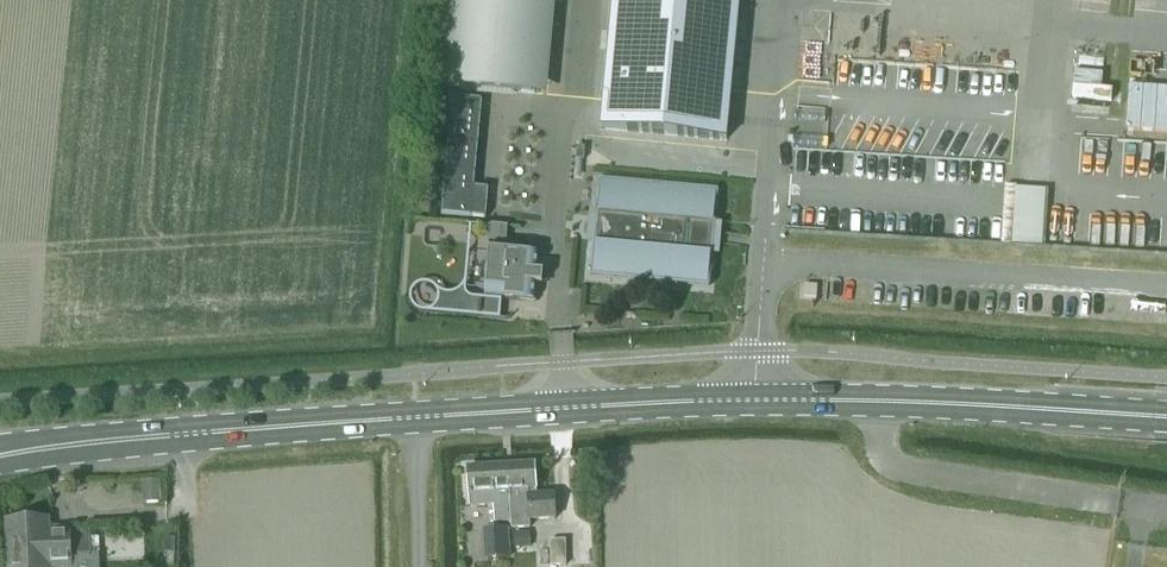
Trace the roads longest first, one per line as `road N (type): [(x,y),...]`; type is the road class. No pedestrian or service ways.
road 1 (primary): [(415,417),(754,401),(1166,417)]
road 2 (primary): [(0,457),(117,439),(415,417)]
road 3 (unclassified): [(418,566),(415,417)]

